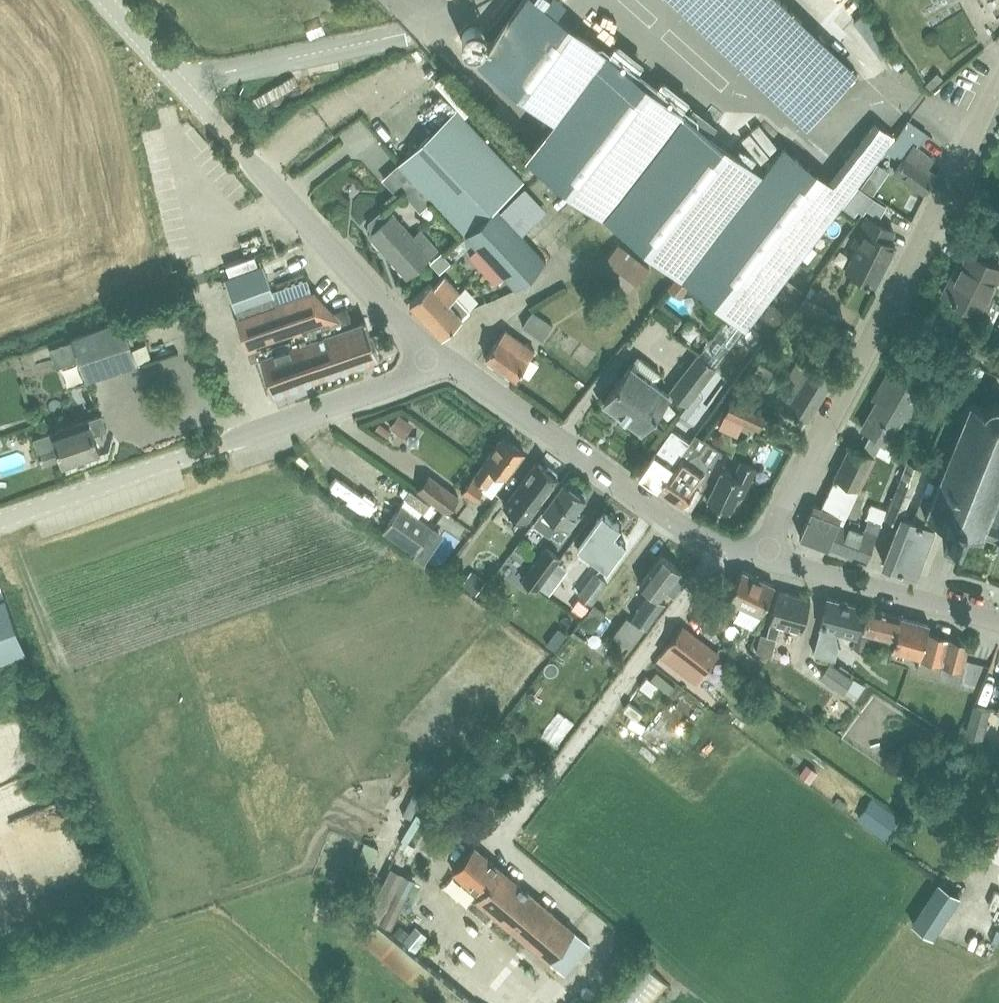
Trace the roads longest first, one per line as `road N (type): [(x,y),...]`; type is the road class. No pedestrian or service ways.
road 1 (unclassified): [(760,555),(998,80)]
road 2 (tertiary): [(447,360),(337,258),(107,0)]
road 3 (tertiary): [(0,522),(447,360)]
road 4 (tertiary): [(760,555),(654,510),(447,360)]
road 5 (tertiary): [(998,627),(760,555)]

